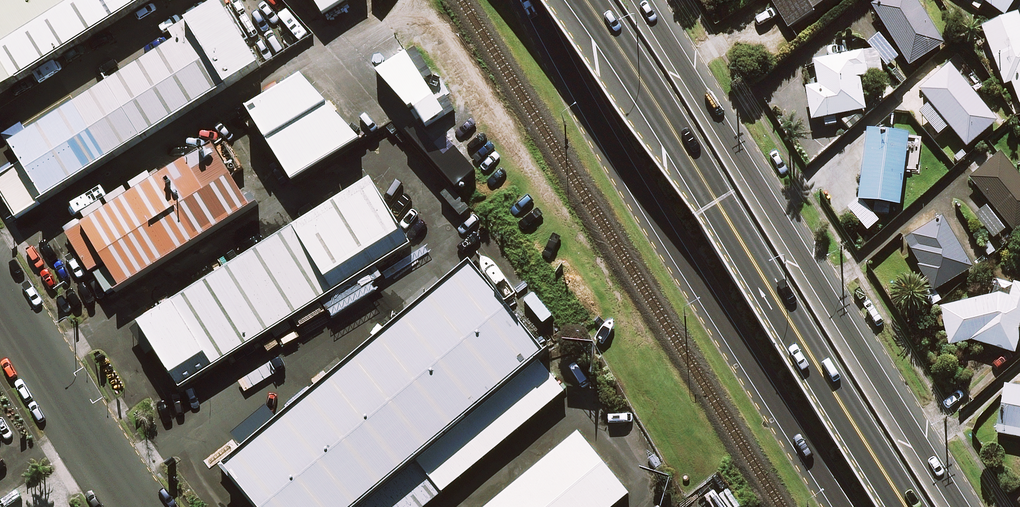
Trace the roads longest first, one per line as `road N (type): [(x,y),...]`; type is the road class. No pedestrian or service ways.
road 1 (trunk): [(904,506),(575,0)]
road 2 (secondary): [(650,0),(967,506)]
road 3 (secondary): [(841,506),(548,0)]
road 4 (unclassified): [(0,300),(140,506)]

